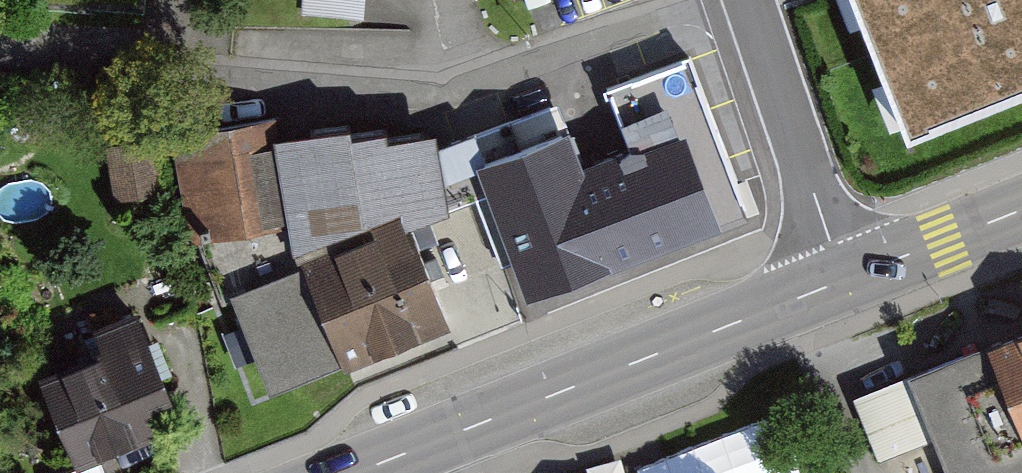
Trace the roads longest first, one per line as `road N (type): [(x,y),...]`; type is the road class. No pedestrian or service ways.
road 1 (secondary): [(358,472),(841,281)]
road 2 (residential): [(841,281),(749,0)]
road 3 (secondary): [(841,281),(1021,211)]

